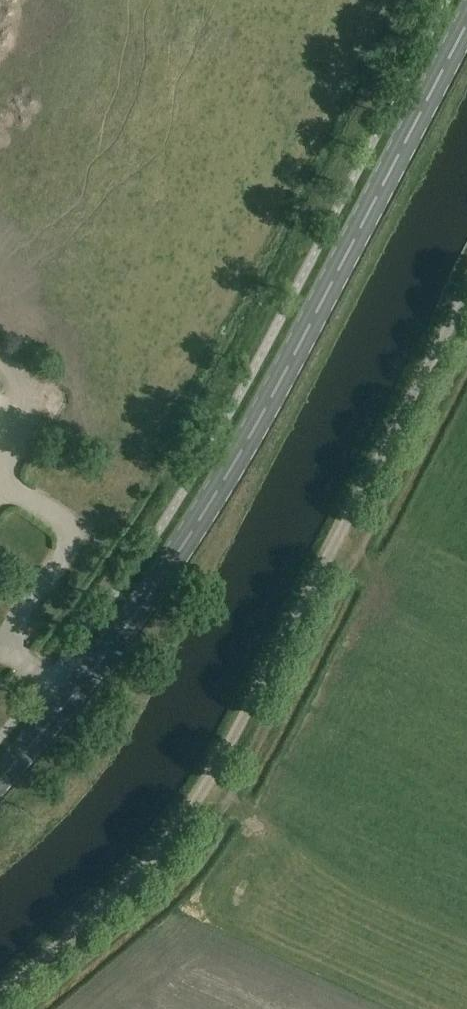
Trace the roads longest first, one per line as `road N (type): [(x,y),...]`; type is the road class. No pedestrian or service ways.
road 1 (primary): [(0,771),(83,680),(221,485),(466,17)]
road 2 (unclassified): [(466,298),(187,816),(139,872),(0,994)]

